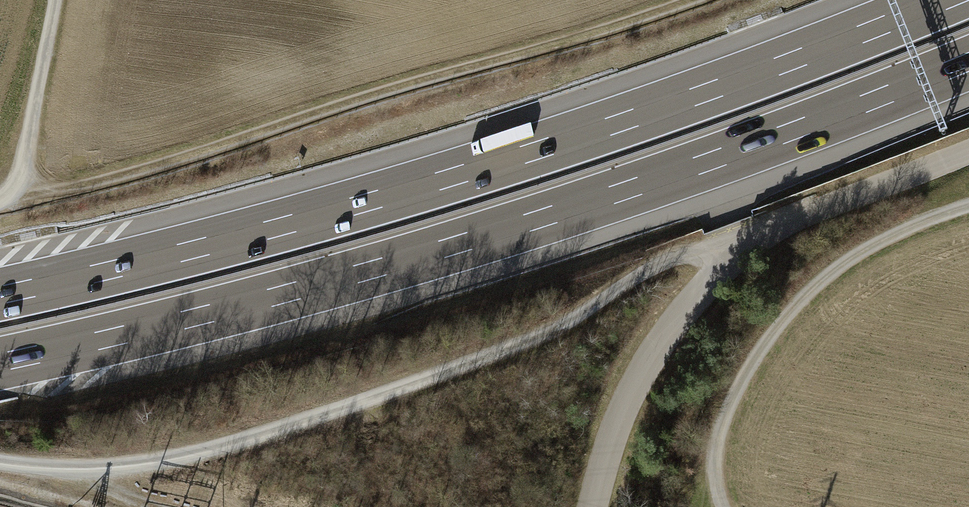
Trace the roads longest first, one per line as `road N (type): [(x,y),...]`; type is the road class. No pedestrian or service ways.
road 1 (motorway): [(0,363),(284,295),(541,220),(968,63)]
road 2 (motorway): [(944,0),(520,155),(266,230),(0,294)]
road 3 (track): [(0,462),(119,466),(222,446),(530,340),(668,260),(697,256),(721,267)]
road 4 (track): [(690,0),(136,171),(16,200)]
road 5 (residential): [(593,506),(634,387),(721,267),(783,226),(968,150)]
road 6 (track): [(968,205),(844,264),(772,333),(720,430),(714,474),(722,506)]
road 7 (track): [(56,0),(16,200)]

